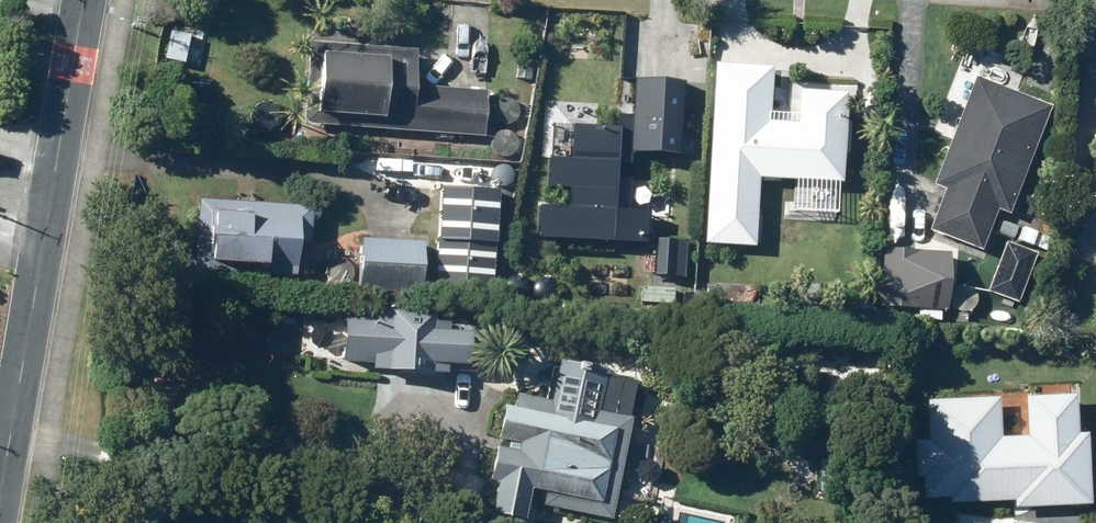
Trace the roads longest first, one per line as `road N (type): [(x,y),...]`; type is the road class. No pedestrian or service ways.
road 1 (tertiary): [(84,0),(0,522)]

